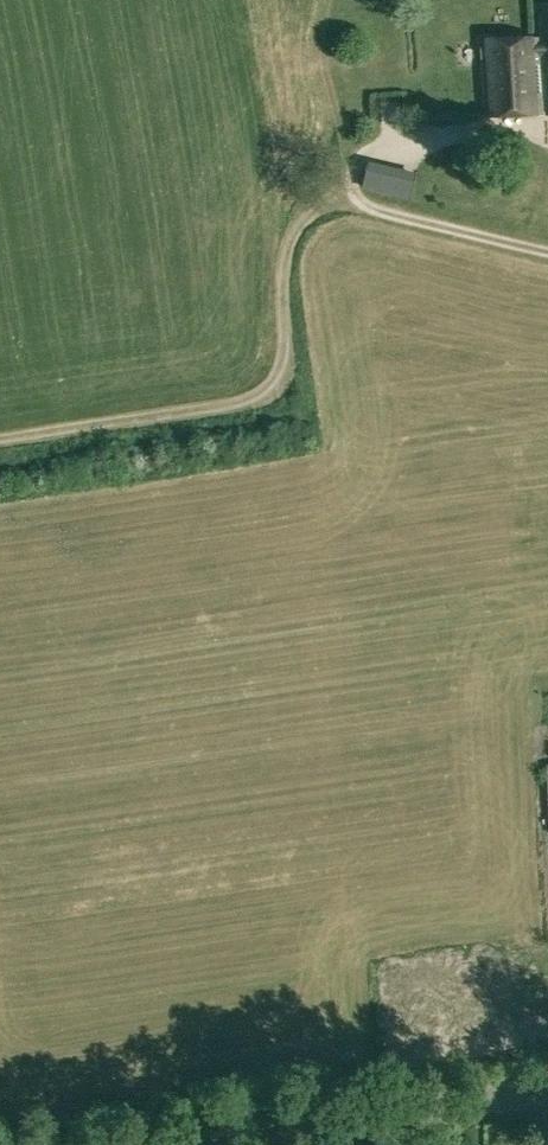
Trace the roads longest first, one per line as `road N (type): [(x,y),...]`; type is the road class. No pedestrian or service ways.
road 1 (secondary): [(214,1144),(547,1095)]

